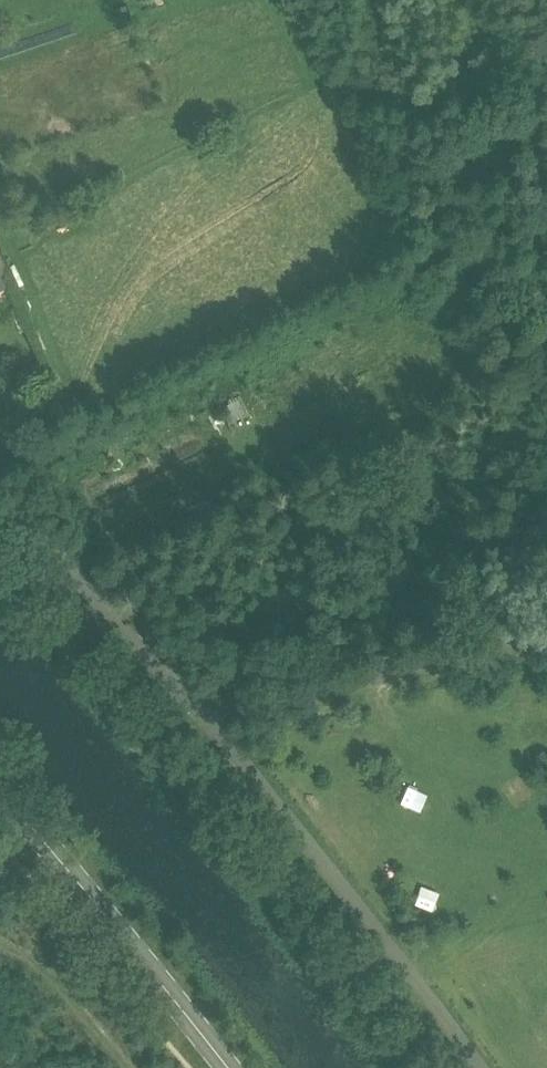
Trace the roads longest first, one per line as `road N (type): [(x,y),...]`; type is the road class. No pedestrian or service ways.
road 1 (unclassified): [(479,1067),(199,715)]
road 2 (secondary): [(228,1067),(0,789)]
road 3 (unclassified): [(199,715),(253,709),(546,633)]
road 4 (unclassified): [(199,715),(0,495)]

